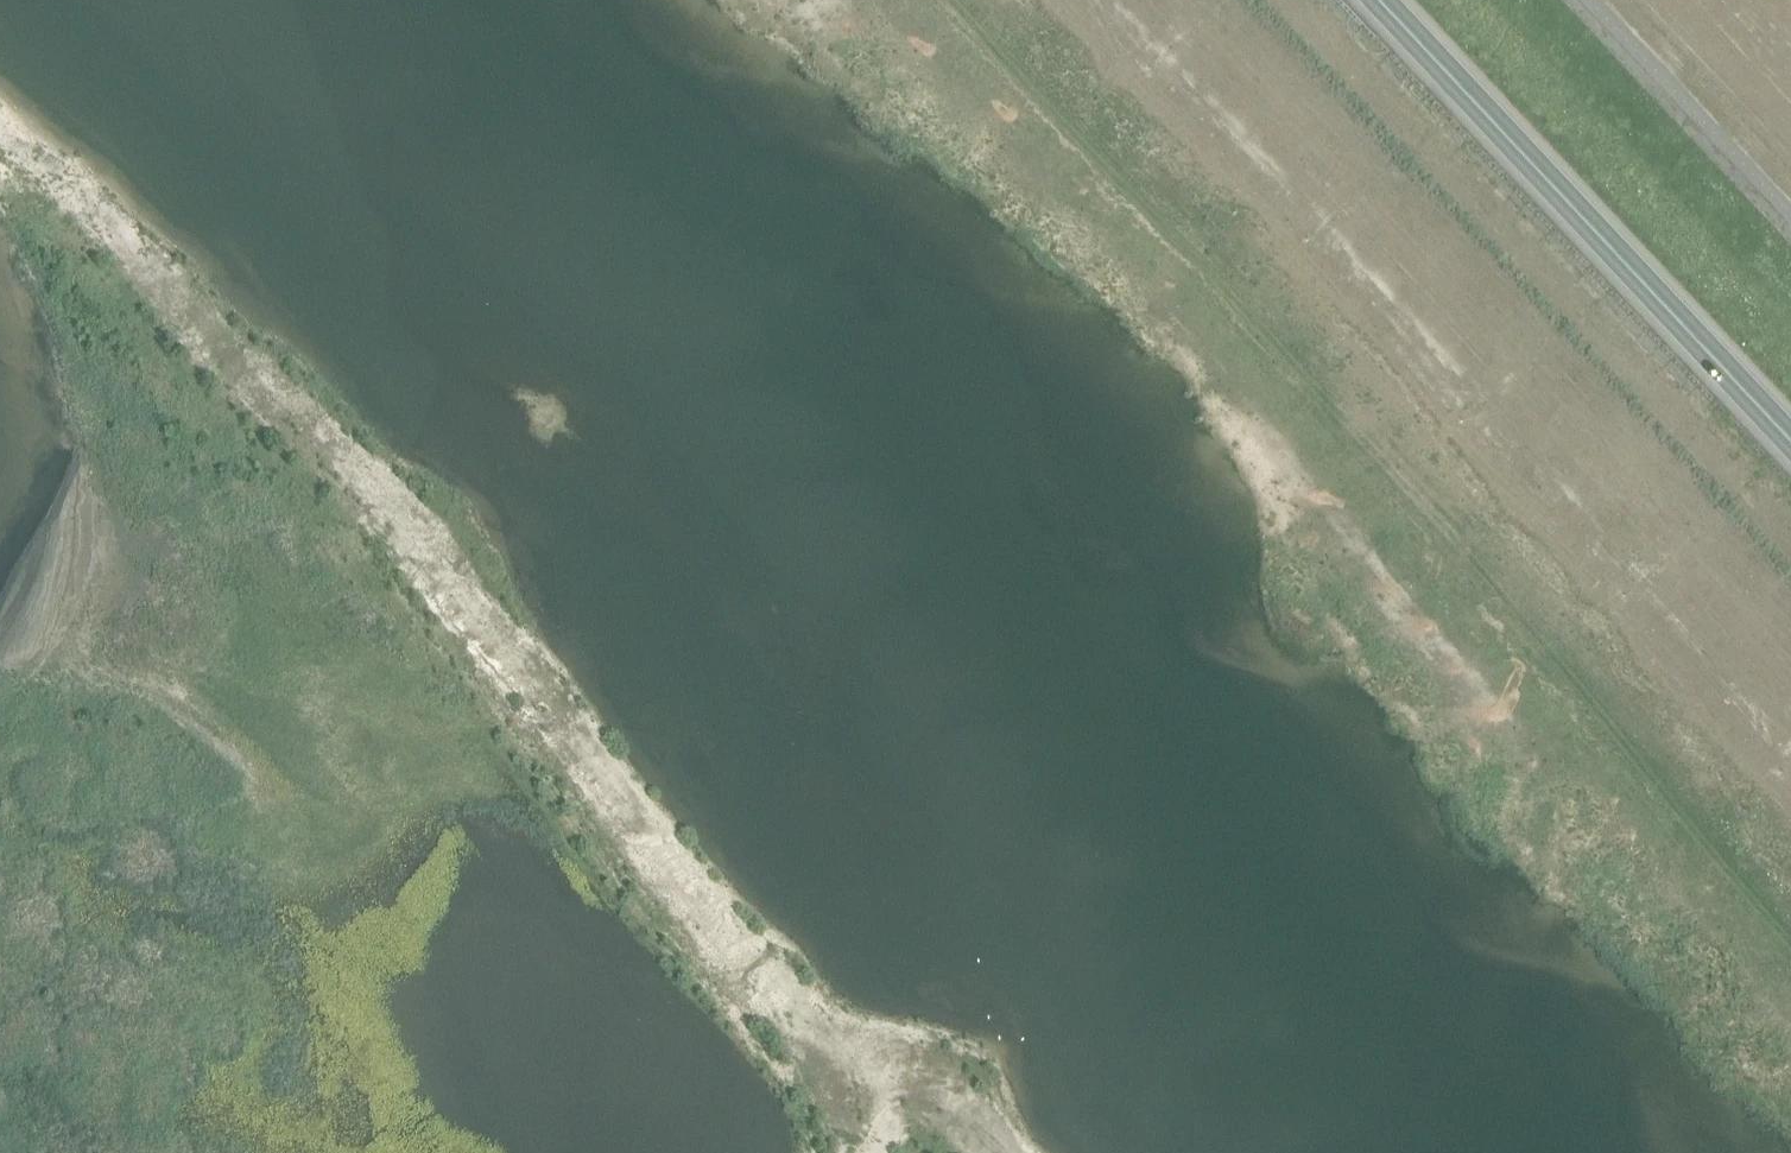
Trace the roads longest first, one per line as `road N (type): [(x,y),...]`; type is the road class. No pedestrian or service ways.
road 1 (trunk): [(1790,440),(1382,0)]

